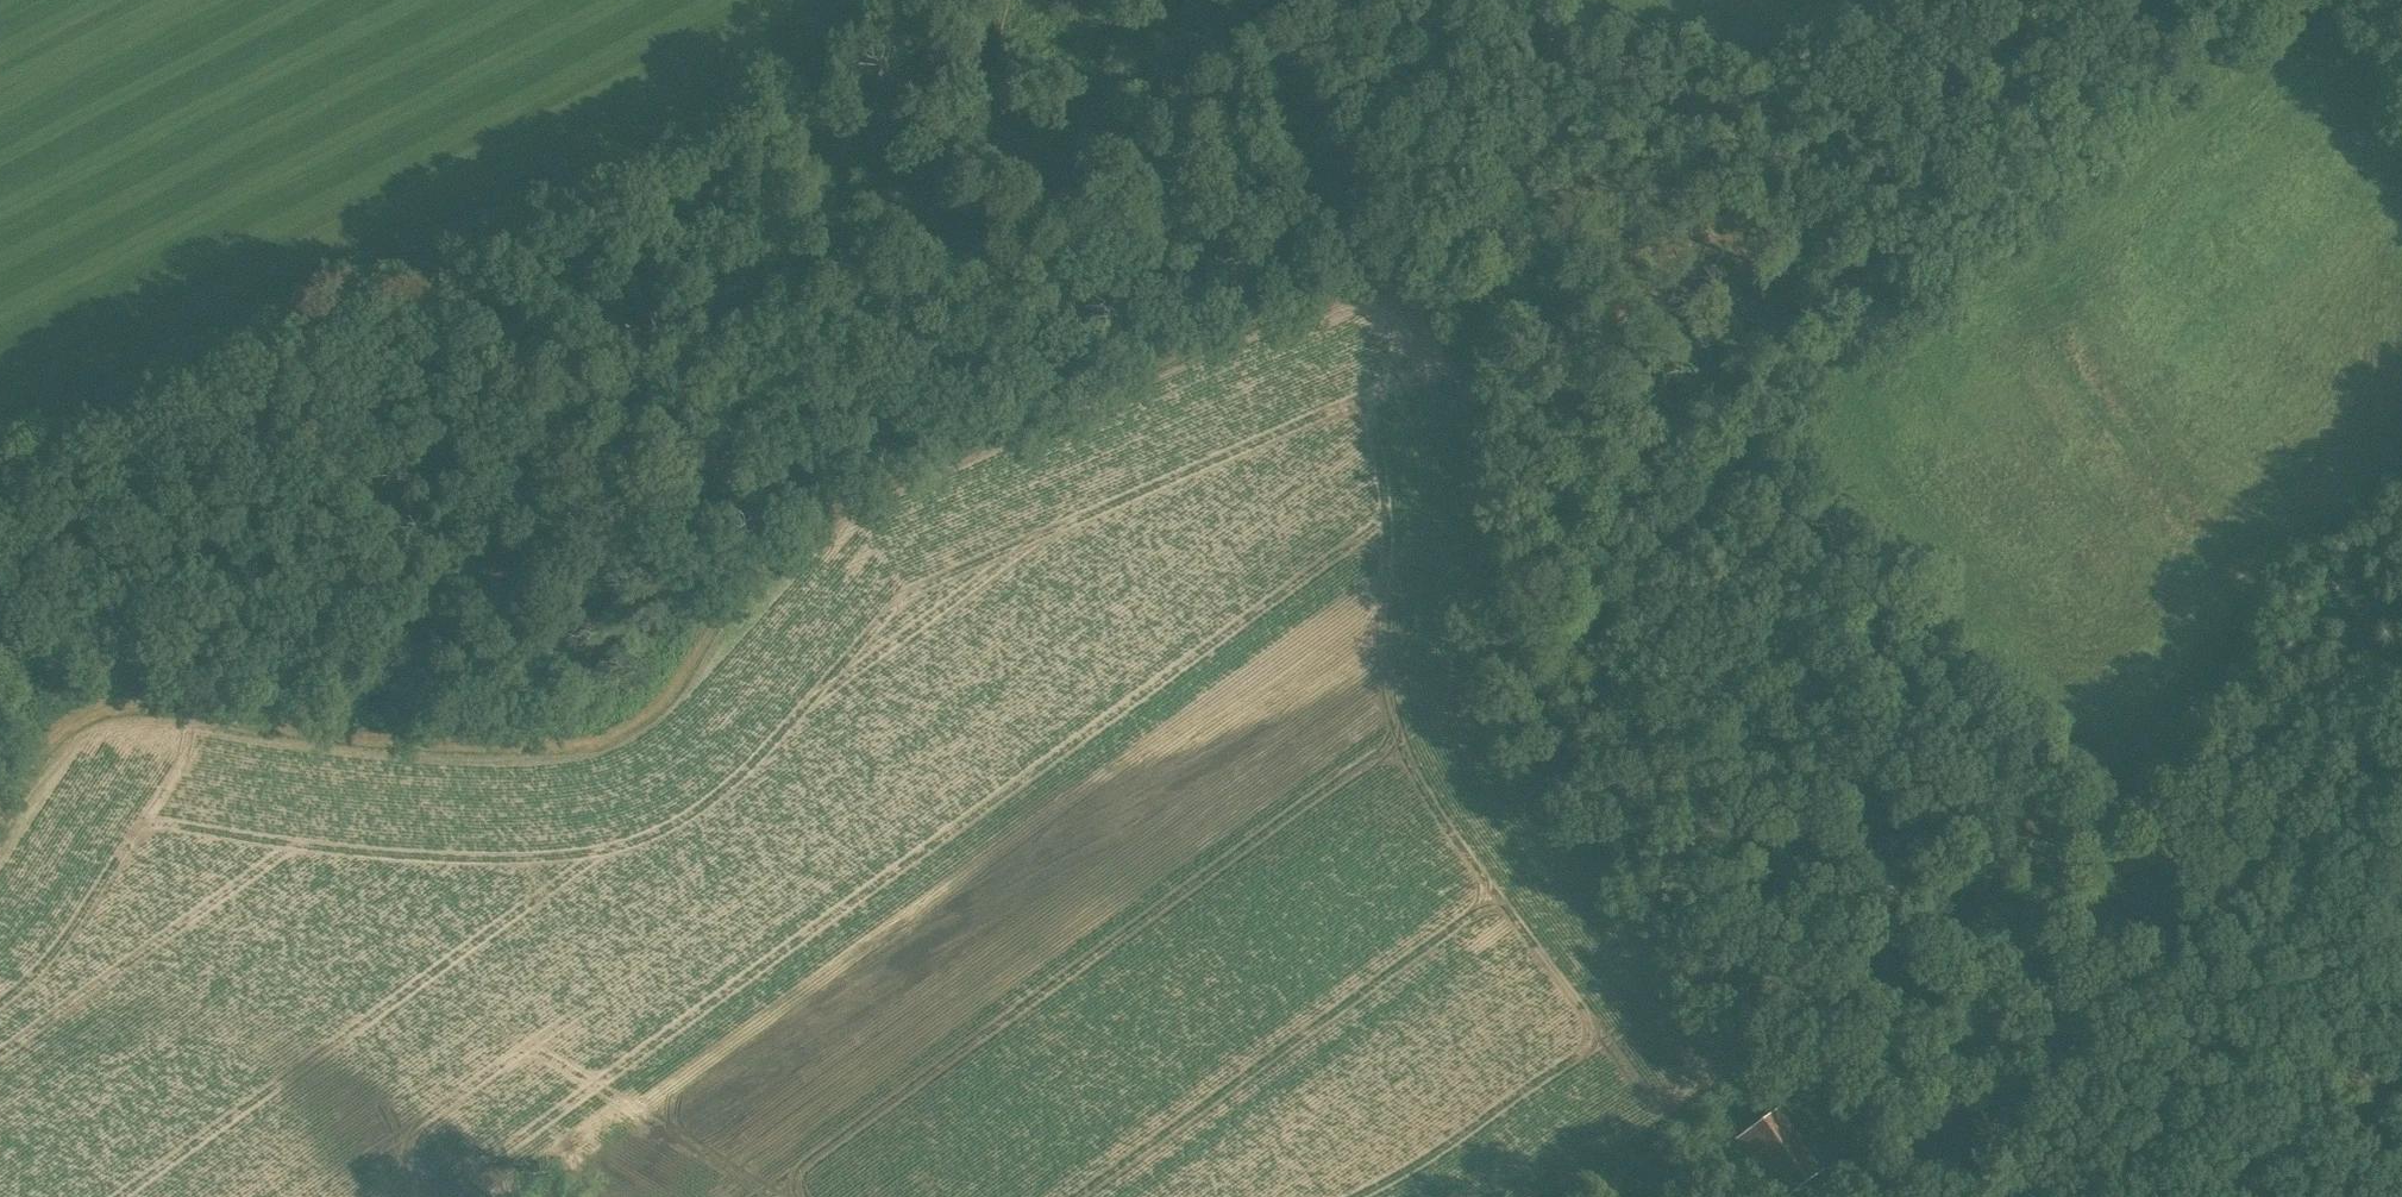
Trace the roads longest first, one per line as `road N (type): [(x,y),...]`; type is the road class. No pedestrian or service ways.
road 1 (track): [(1875,1196),(1560,758),(1632,654),(1786,465)]

